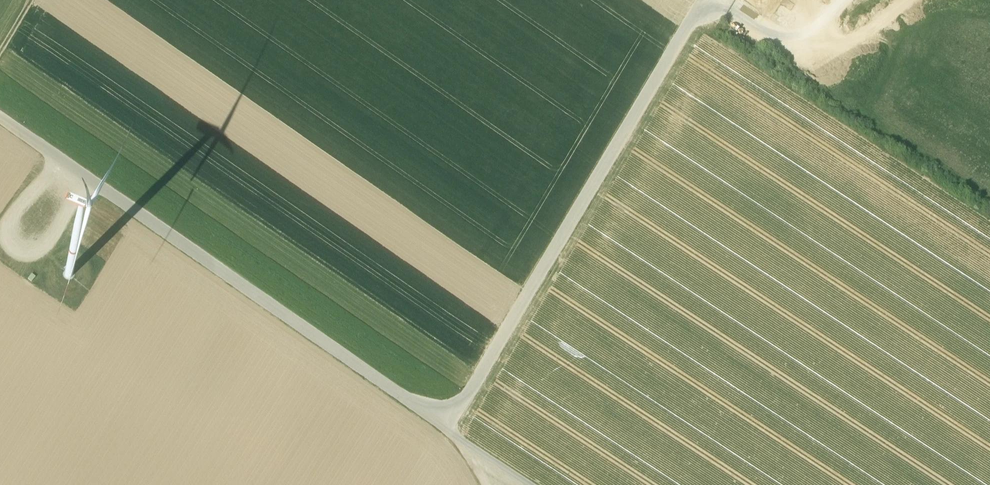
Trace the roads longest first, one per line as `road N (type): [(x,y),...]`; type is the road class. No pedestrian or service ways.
road 1 (unclassified): [(0,122),(531,484)]

